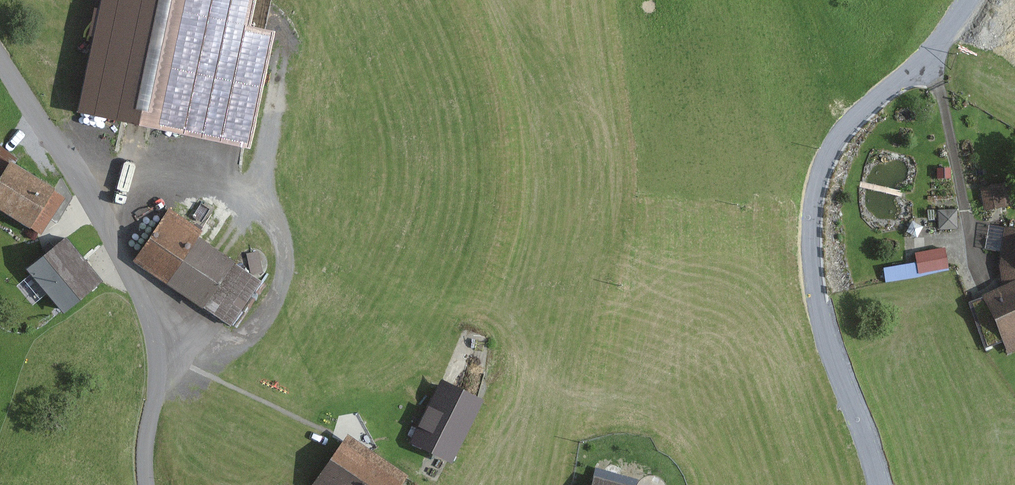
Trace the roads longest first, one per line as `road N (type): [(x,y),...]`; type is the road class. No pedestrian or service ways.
road 1 (unclassified): [(970,0),(934,57),(856,129),(828,172),(818,224),(821,291),(882,484)]
road 2 (unclassified): [(148,484),(159,319),(0,54)]

